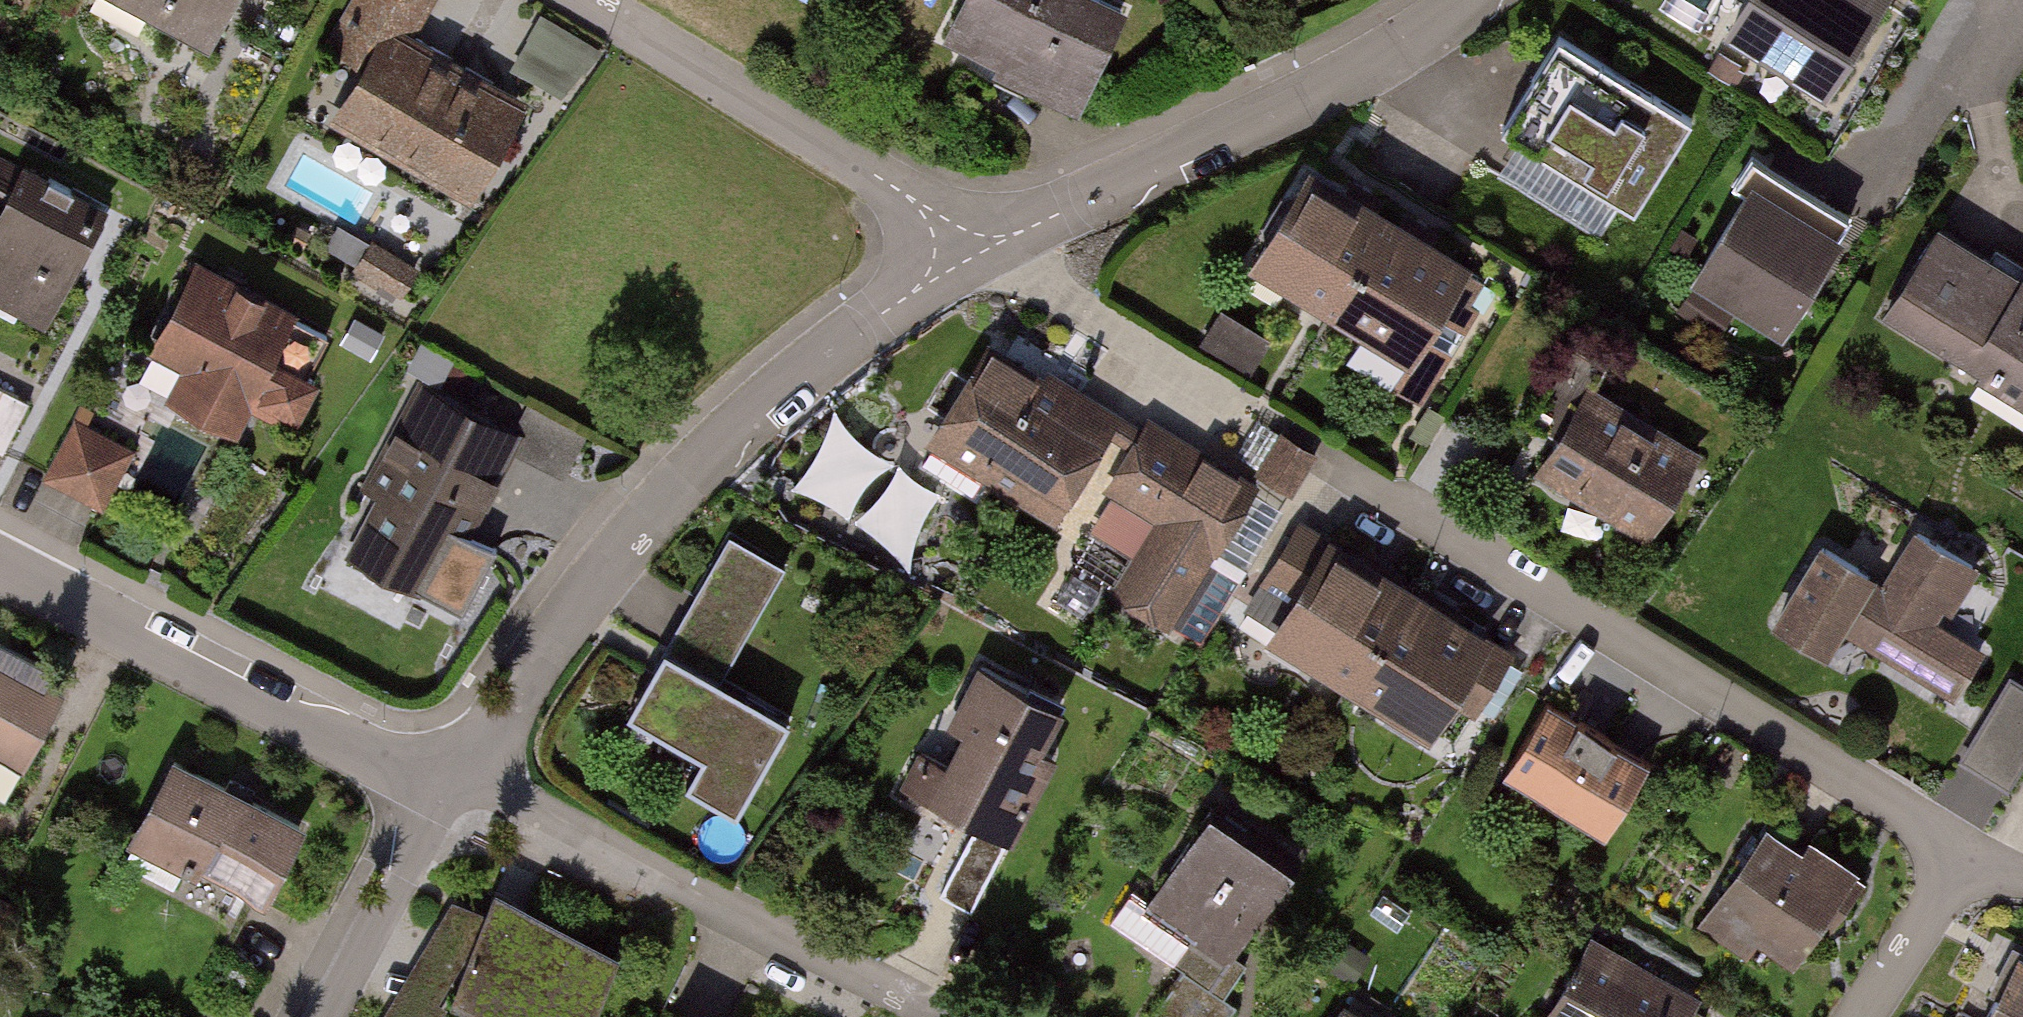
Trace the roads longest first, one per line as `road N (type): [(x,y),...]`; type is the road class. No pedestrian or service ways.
road 1 (residential): [(1304,445),(1969,852)]
road 2 (residential): [(458,783),(555,632),(645,521),(747,416),(892,306),(955,243)]
road 3 (residential): [(955,243),(1041,223),(1391,52),(1472,0)]
road 4 (residential): [(945,1016),(545,808),(458,783)]
road 5 (residential): [(458,783),(337,744),(0,564)]
road 6 (residential): [(601,0),(896,188),(955,243)]
road 7 (residential): [(325,1016),(458,783)]
road 8 (residential): [(1858,1016),(1969,852)]

